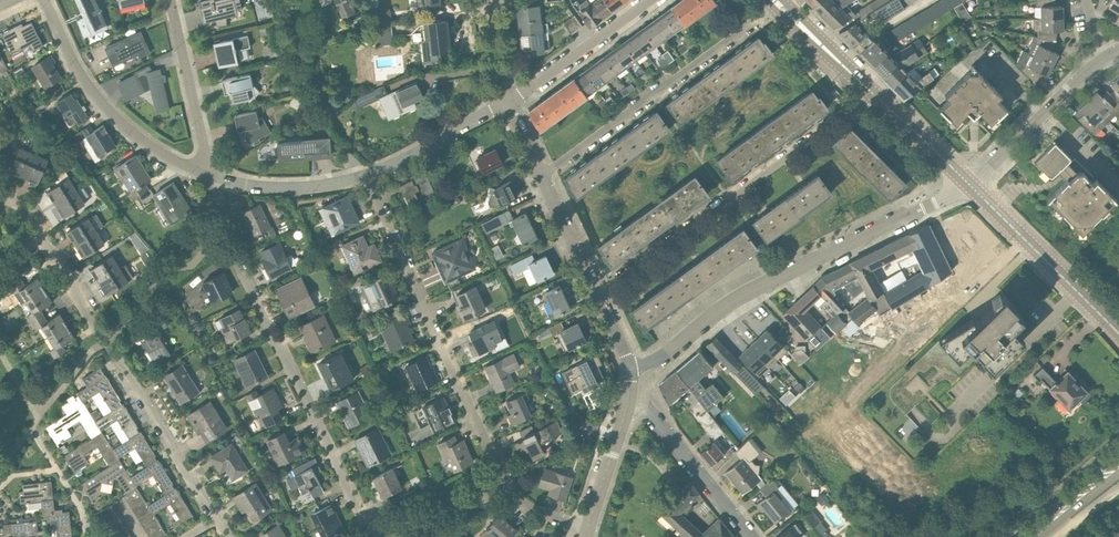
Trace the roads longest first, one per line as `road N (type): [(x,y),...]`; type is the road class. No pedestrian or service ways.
road 1 (residential): [(588,528),(538,513),(493,464),(474,402),(463,393),(369,174)]
road 2 (residential): [(371,536),(233,253),(210,174)]
road 3 (residential): [(217,519),(27,209),(0,198)]
road 4 (residential): [(630,369),(648,365),(735,299),(969,183)]
road 5 (residential): [(873,94),(598,295)]
road 6 (residential): [(777,3),(654,101),(541,175)]
road 7 (residential): [(210,174),(162,153),(109,113),(82,78),(46,0)]
road 8 (tertiary): [(1118,335),(969,183)]
road 9 (residential): [(754,536),(634,386)]
road 10 (residential): [(969,183),(1101,59)]
road 11 (residential): [(210,174),(169,0)]
road 12 (residential): [(505,100),(648,0)]
road 13 (residential): [(369,174),(282,188),(210,174)]
road 14 (residential): [(505,100),(369,174)]
road 15 (residential): [(588,528),(634,386)]
road 16 (residential): [(598,295),(541,175)]
road 17 (tertiary): [(873,94),(777,3)]
road 18 (tertiary): [(969,183),(873,94)]

